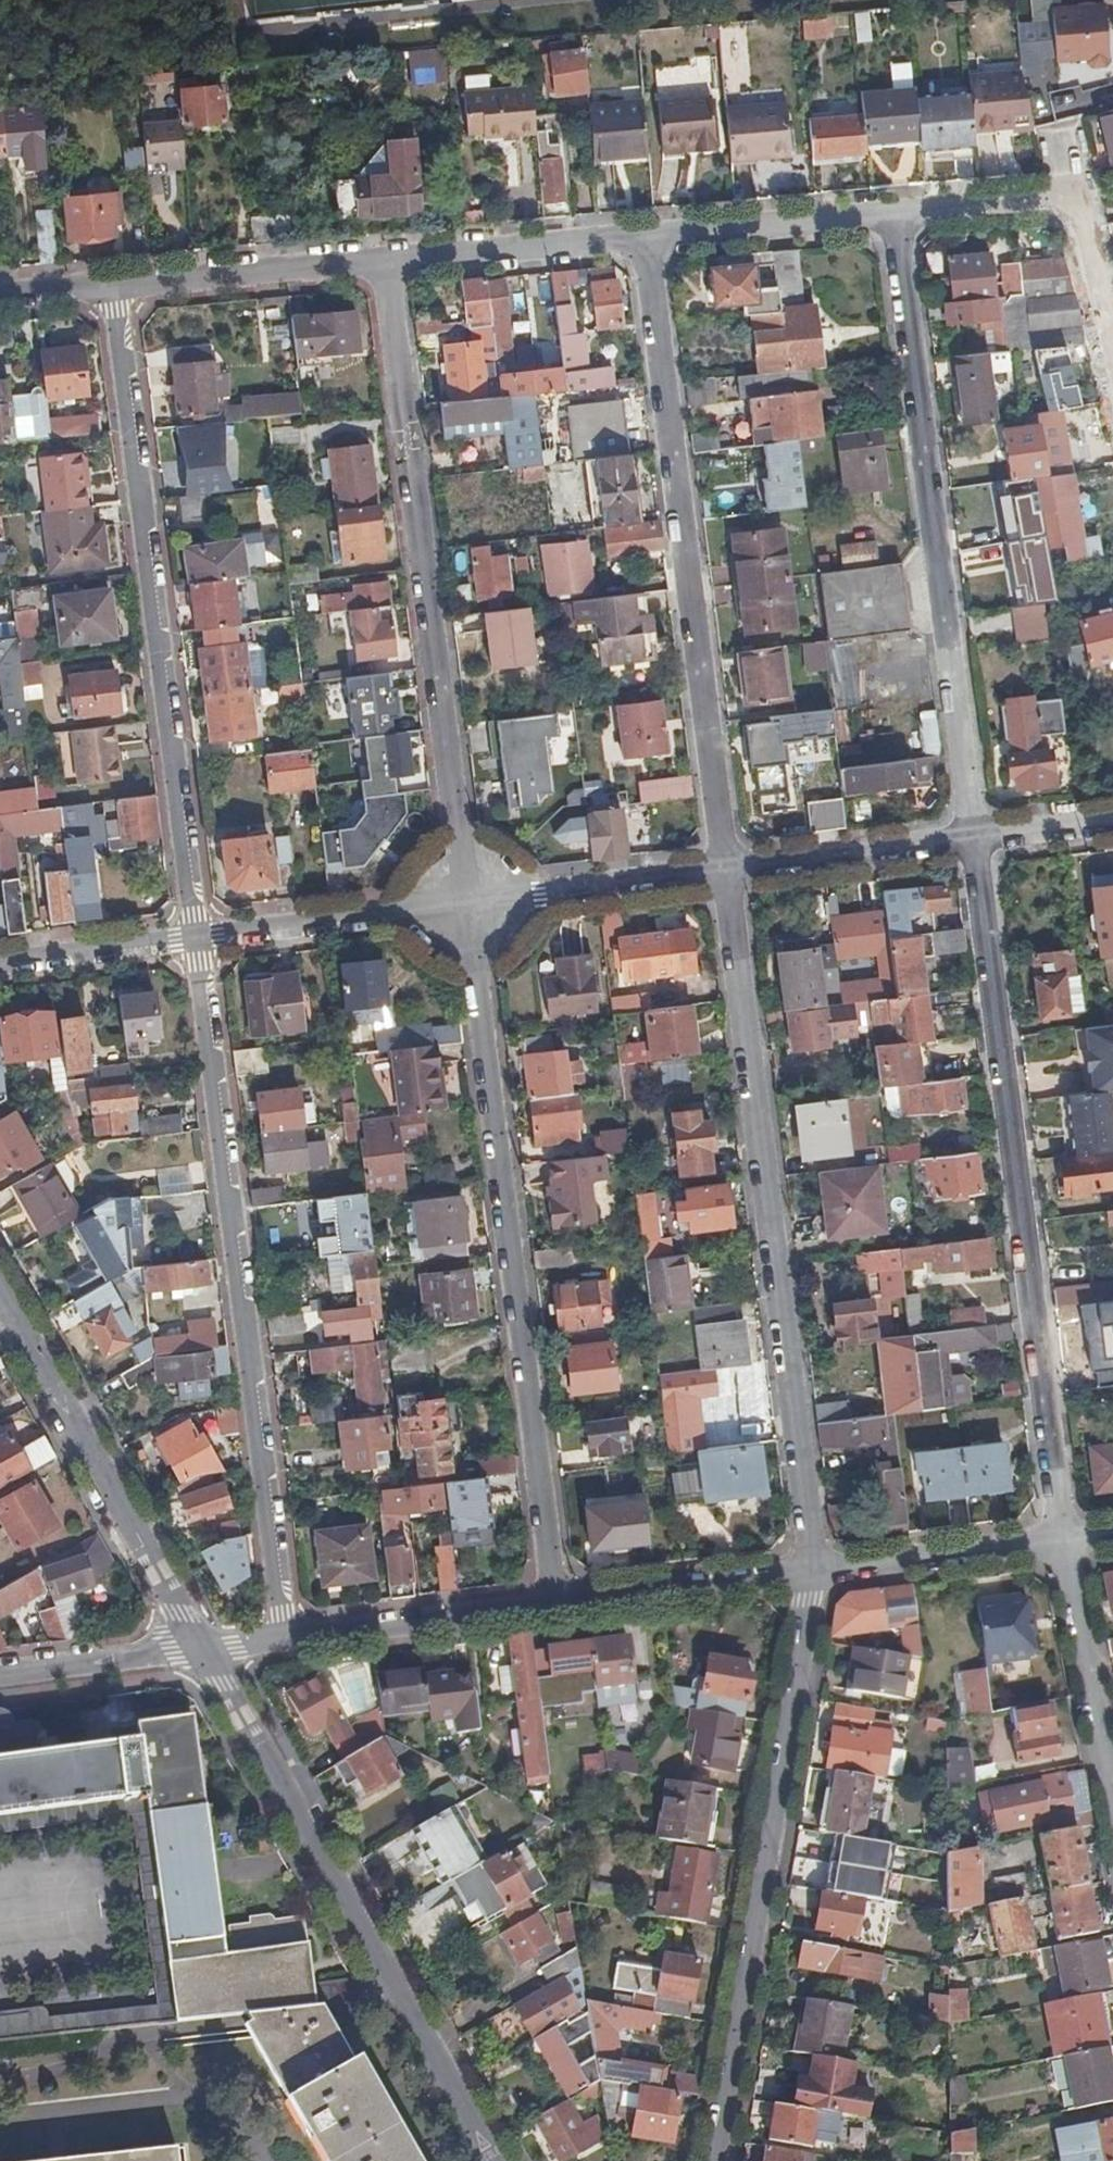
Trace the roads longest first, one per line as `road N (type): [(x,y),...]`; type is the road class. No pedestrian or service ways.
road 1 (residential): [(810,1574),(722,869)]
road 2 (residential): [(974,837),(1062,1542)]
road 3 (residential): [(559,1603),(469,899)]
road 4 (residential): [(197,937),(286,1638)]
road 5 (residential): [(113,288),(197,937)]
road 6 (residential): [(469,899),(381,266)]
road 7 (residential): [(722,869),(726,843),(638,239)]
road 8 (residential): [(890,219),(974,837)]
road 9 (residential): [(711,2160),(810,1574)]
road 10 (tertiary): [(199,1646),(492,2160)]
road 11 (tertiary): [(0,1291),(199,1646)]
road 12 (residential): [(559,1603),(286,1638)]
road 13 (residential): [(469,899),(197,937)]
road 14 (residential): [(113,288),(381,266)]
road 15 (residential): [(1062,1542),(1112,1806)]
road 16 (residential): [(381,266),(638,239)]
road 17 (residential): [(469,899),(722,869)]
road 18 (residential): [(722,869),(974,837)]
road 19 (residential): [(1062,1542),(810,1574)]
road 20 (residential): [(638,239),(890,219)]
road 21 (residential): [(810,1574),(559,1603)]
road 22 (residential): [(199,1646),(0,1673)]
road 23 (residential): [(197,937),(0,961)]
road 24 (residential): [(1112,376),(1068,202)]
road 25 (residential): [(890,219),(1068,202)]
road 26 (residential): [(974,837),(1112,819)]

